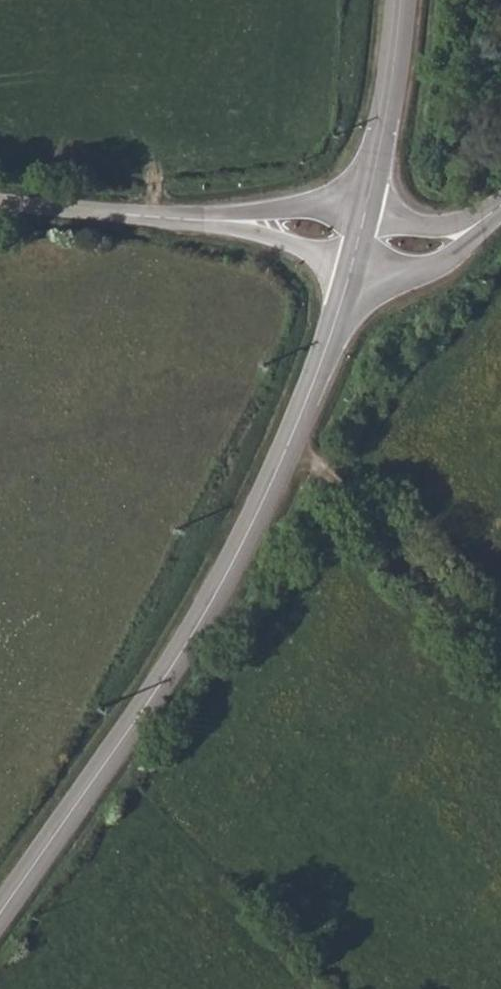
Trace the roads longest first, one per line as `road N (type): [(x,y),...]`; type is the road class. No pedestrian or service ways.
road 1 (tertiary): [(355,263),(238,552),(172,671),(0,919)]
road 2 (track): [(500,661),(290,438)]
road 3 (unclassified): [(364,213),(105,220)]
road 4 (unclassified): [(105,220),(355,263)]
road 5 (tertiary): [(397,0),(364,213)]
road 6 (unclassified): [(355,263),(438,268),(493,212)]
road 7 (unclassified): [(493,212),(449,223),(364,213)]

